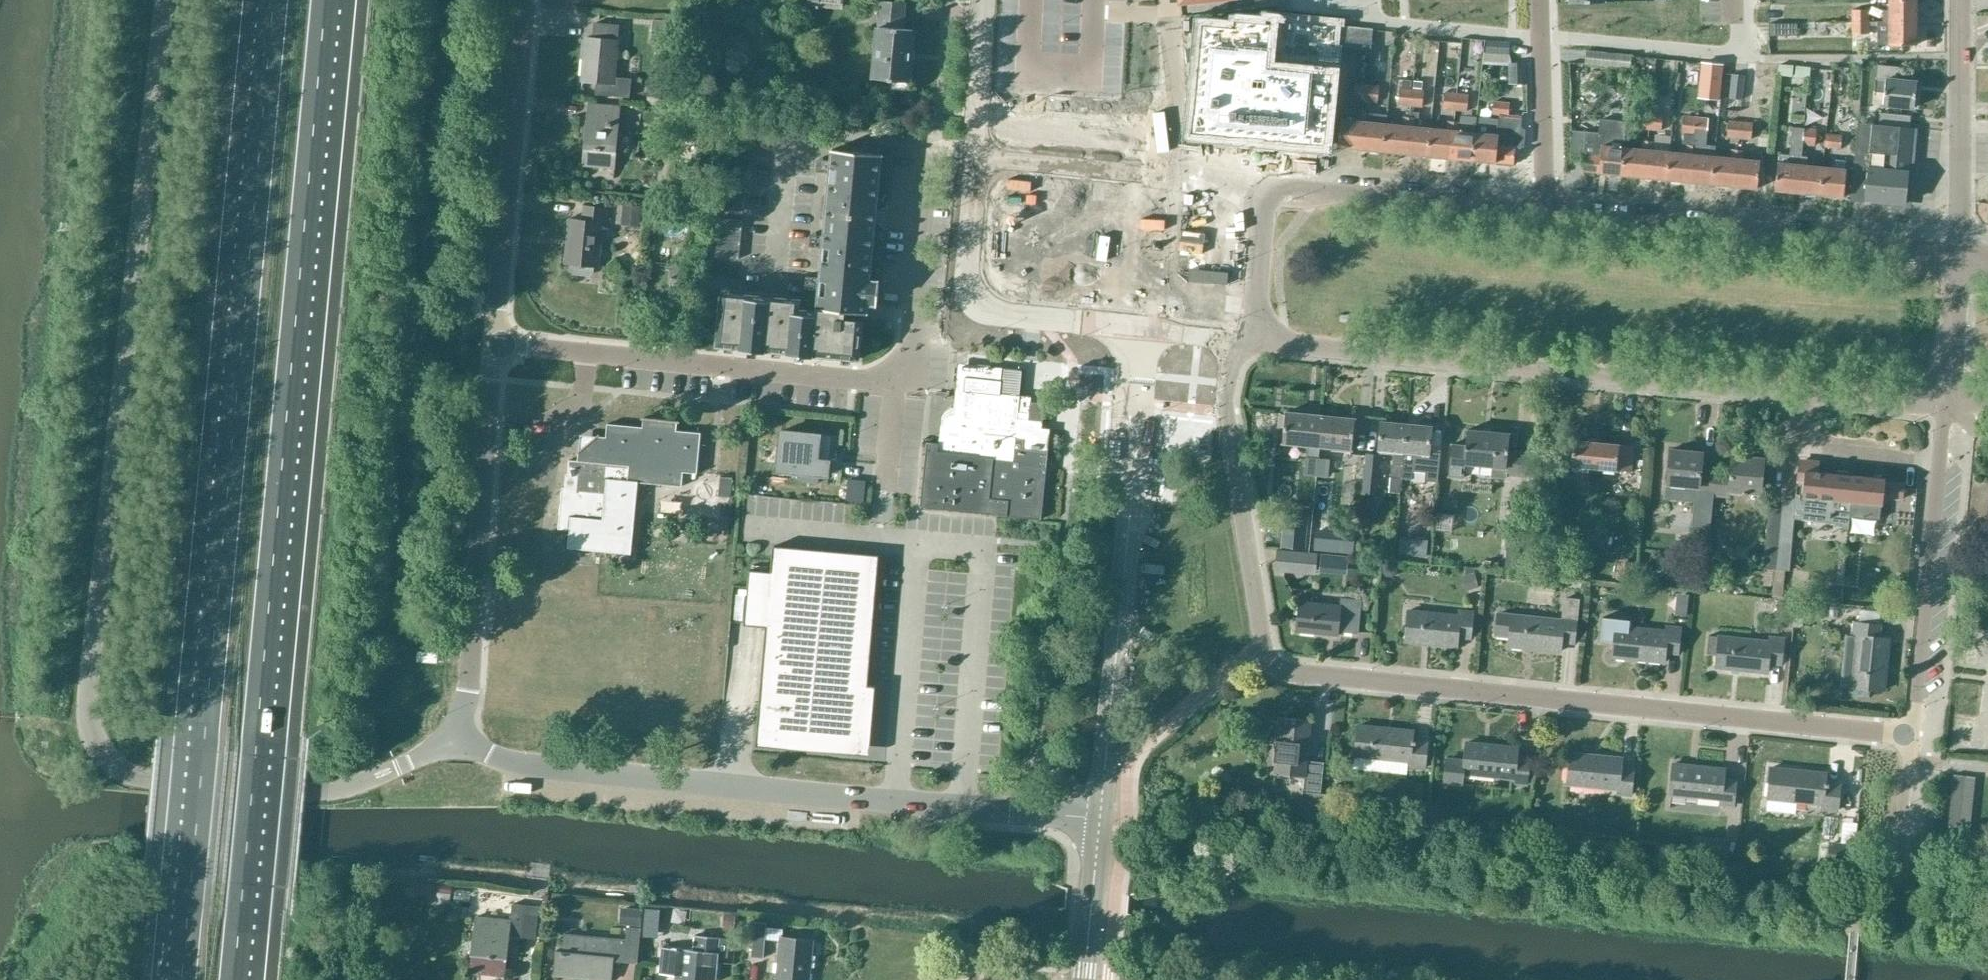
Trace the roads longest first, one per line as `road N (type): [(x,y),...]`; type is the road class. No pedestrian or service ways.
road 1 (residential): [(1247,347),(1225,411),(1262,639),(1283,672),(1910,738),(1945,401)]
road 2 (unclassified): [(453,735),(367,782),(312,793),(146,778),(101,749),(93,674),(166,0)]
road 3 (motorway): [(234,979),(326,0)]
road 4 (motorway): [(268,0),(182,979)]
road 5 (residential): [(1247,347),(1945,401)]
road 6 (unclassified): [(1100,821),(514,767),(453,735)]
road 7 (tertiary): [(1100,821),(1145,341)]
road 8 (residential): [(1544,211),(1267,184),(1247,347)]
road 9 (residential): [(1959,253),(1544,211)]
road 10 (residential): [(895,381),(874,385),(497,346)]
road 11 (unclassified): [(453,735),(471,688),(497,346)]
road 12 (residential): [(497,346),(526,0)]
road 13 (tertiary): [(1145,341),(1020,328),(989,306),(973,264),(979,150)]
road 14 (residential): [(895,381),(910,358),(928,146),(979,150)]
road 15 (residential): [(1959,253),(1960,0)]
road 16 (residential): [(1544,211),(1538,0)]
road 17 (unknown): [(1173,175),(979,150)]
road 18 (tertiary): [(1085,979),(1100,821)]
road 19 (residential): [(1945,401),(1959,253)]
road 20 (tertiary): [(979,150),(986,18)]

